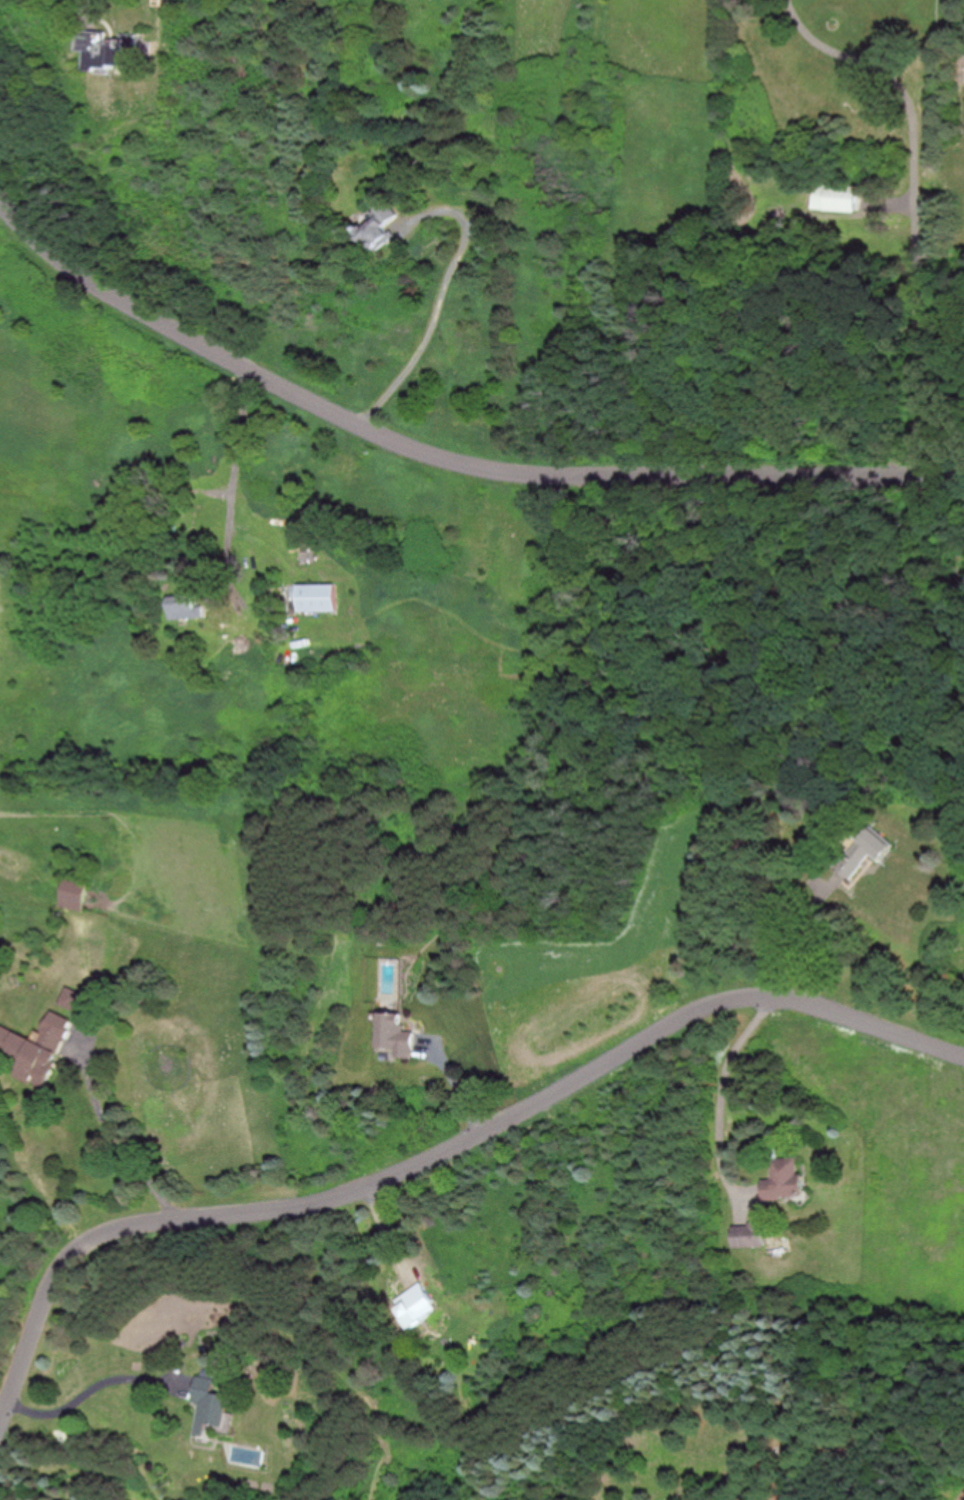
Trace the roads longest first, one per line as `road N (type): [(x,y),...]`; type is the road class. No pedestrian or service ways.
road 1 (residential): [(0,1414),(51,1272),(93,1240),(116,1230),(282,1212),(364,1184),(537,1109),(701,1007),(741,994),(801,1001),(963,1054)]
road 2 (residential): [(0,209),(39,254),(112,299),(317,413),(416,454),(541,476),(856,470),(963,479)]

